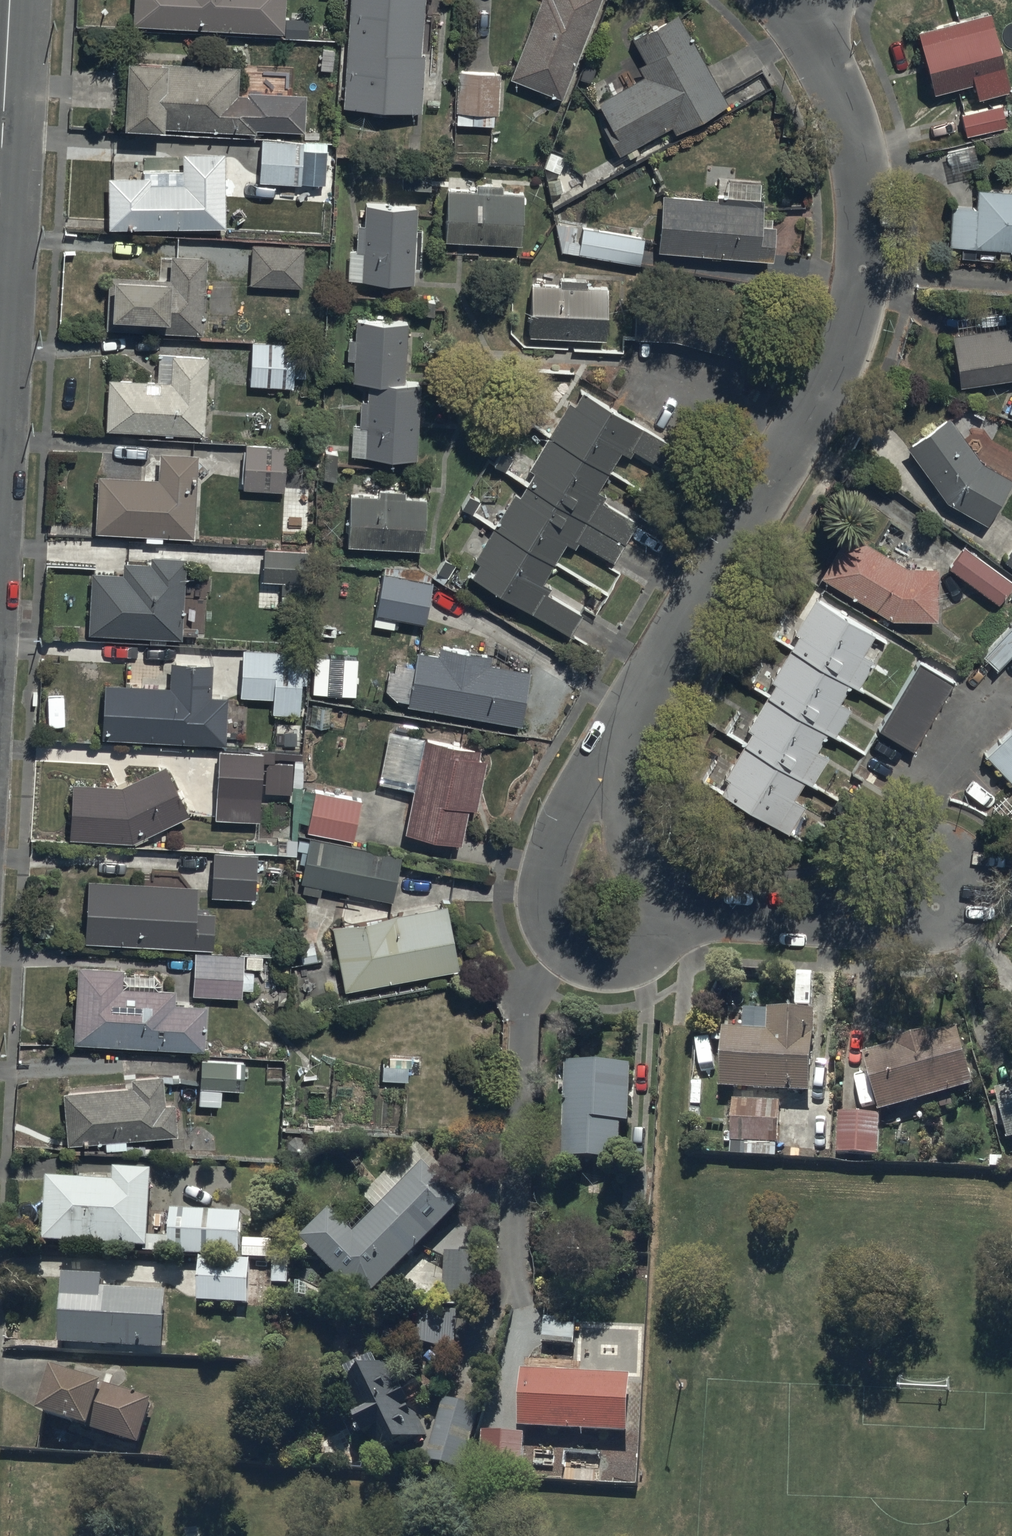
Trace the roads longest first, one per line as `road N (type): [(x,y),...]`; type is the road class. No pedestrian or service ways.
road 1 (residential): [(795,12),(838,88),(860,152),(868,265),(853,335),(601,768)]
road 2 (residential): [(696,911),(623,967),(588,963),(555,942),(544,905),(552,836),(601,768)]
road 3 (residential): [(696,911),(848,918),(930,891)]
road 4 (residential): [(601,768),(640,856),(696,911)]
road 5 (tertiary): [(10,0),(0,172)]

